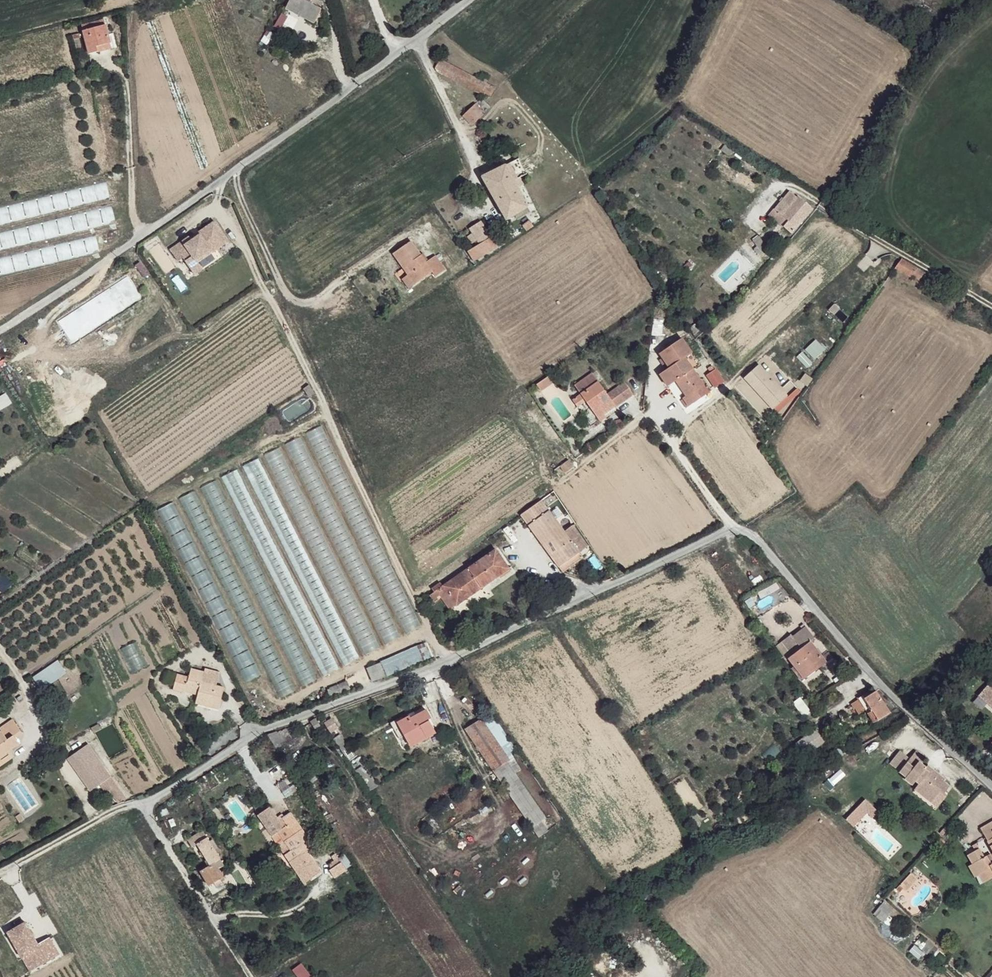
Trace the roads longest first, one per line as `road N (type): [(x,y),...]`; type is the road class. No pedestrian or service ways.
road 1 (unclassified): [(0,869),(151,803),(256,735),(422,672),(736,531),(754,533),(901,703),(991,785)]
road 2 (residential): [(465,0),(0,324)]
road 3 (track): [(386,251),(323,299),(301,302),(235,163)]
road 4 (track): [(256,976),(151,803)]
road 5 (track): [(991,306),(823,207)]
road 6 (track): [(110,58),(131,86),(138,229)]
road 7 (track): [(736,531),(651,410)]
road 8 (track): [(478,167),(418,37)]

